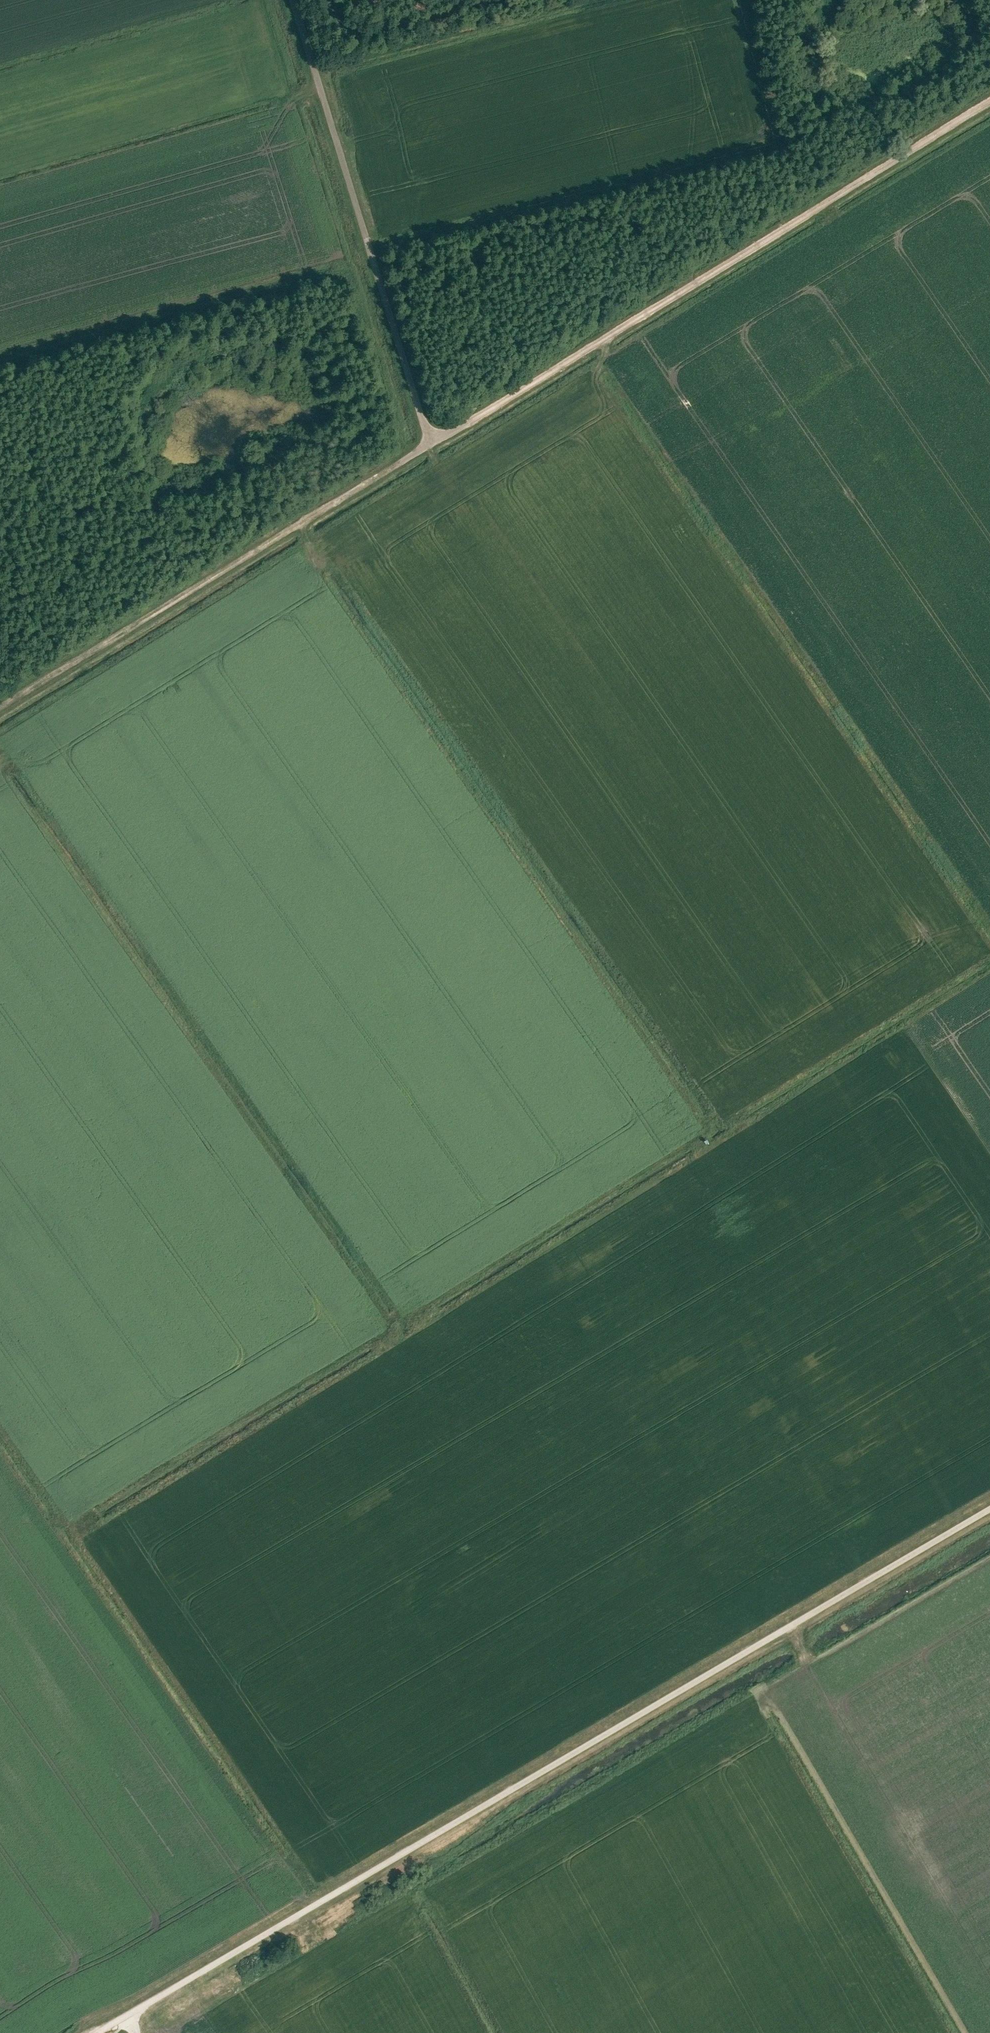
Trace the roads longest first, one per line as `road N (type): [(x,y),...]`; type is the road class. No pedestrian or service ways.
road 1 (track): [(0,709),(989,101)]
road 2 (unclassified): [(97,2032),(989,1508)]
road 3 (unclassified): [(431,444),(293,0)]

